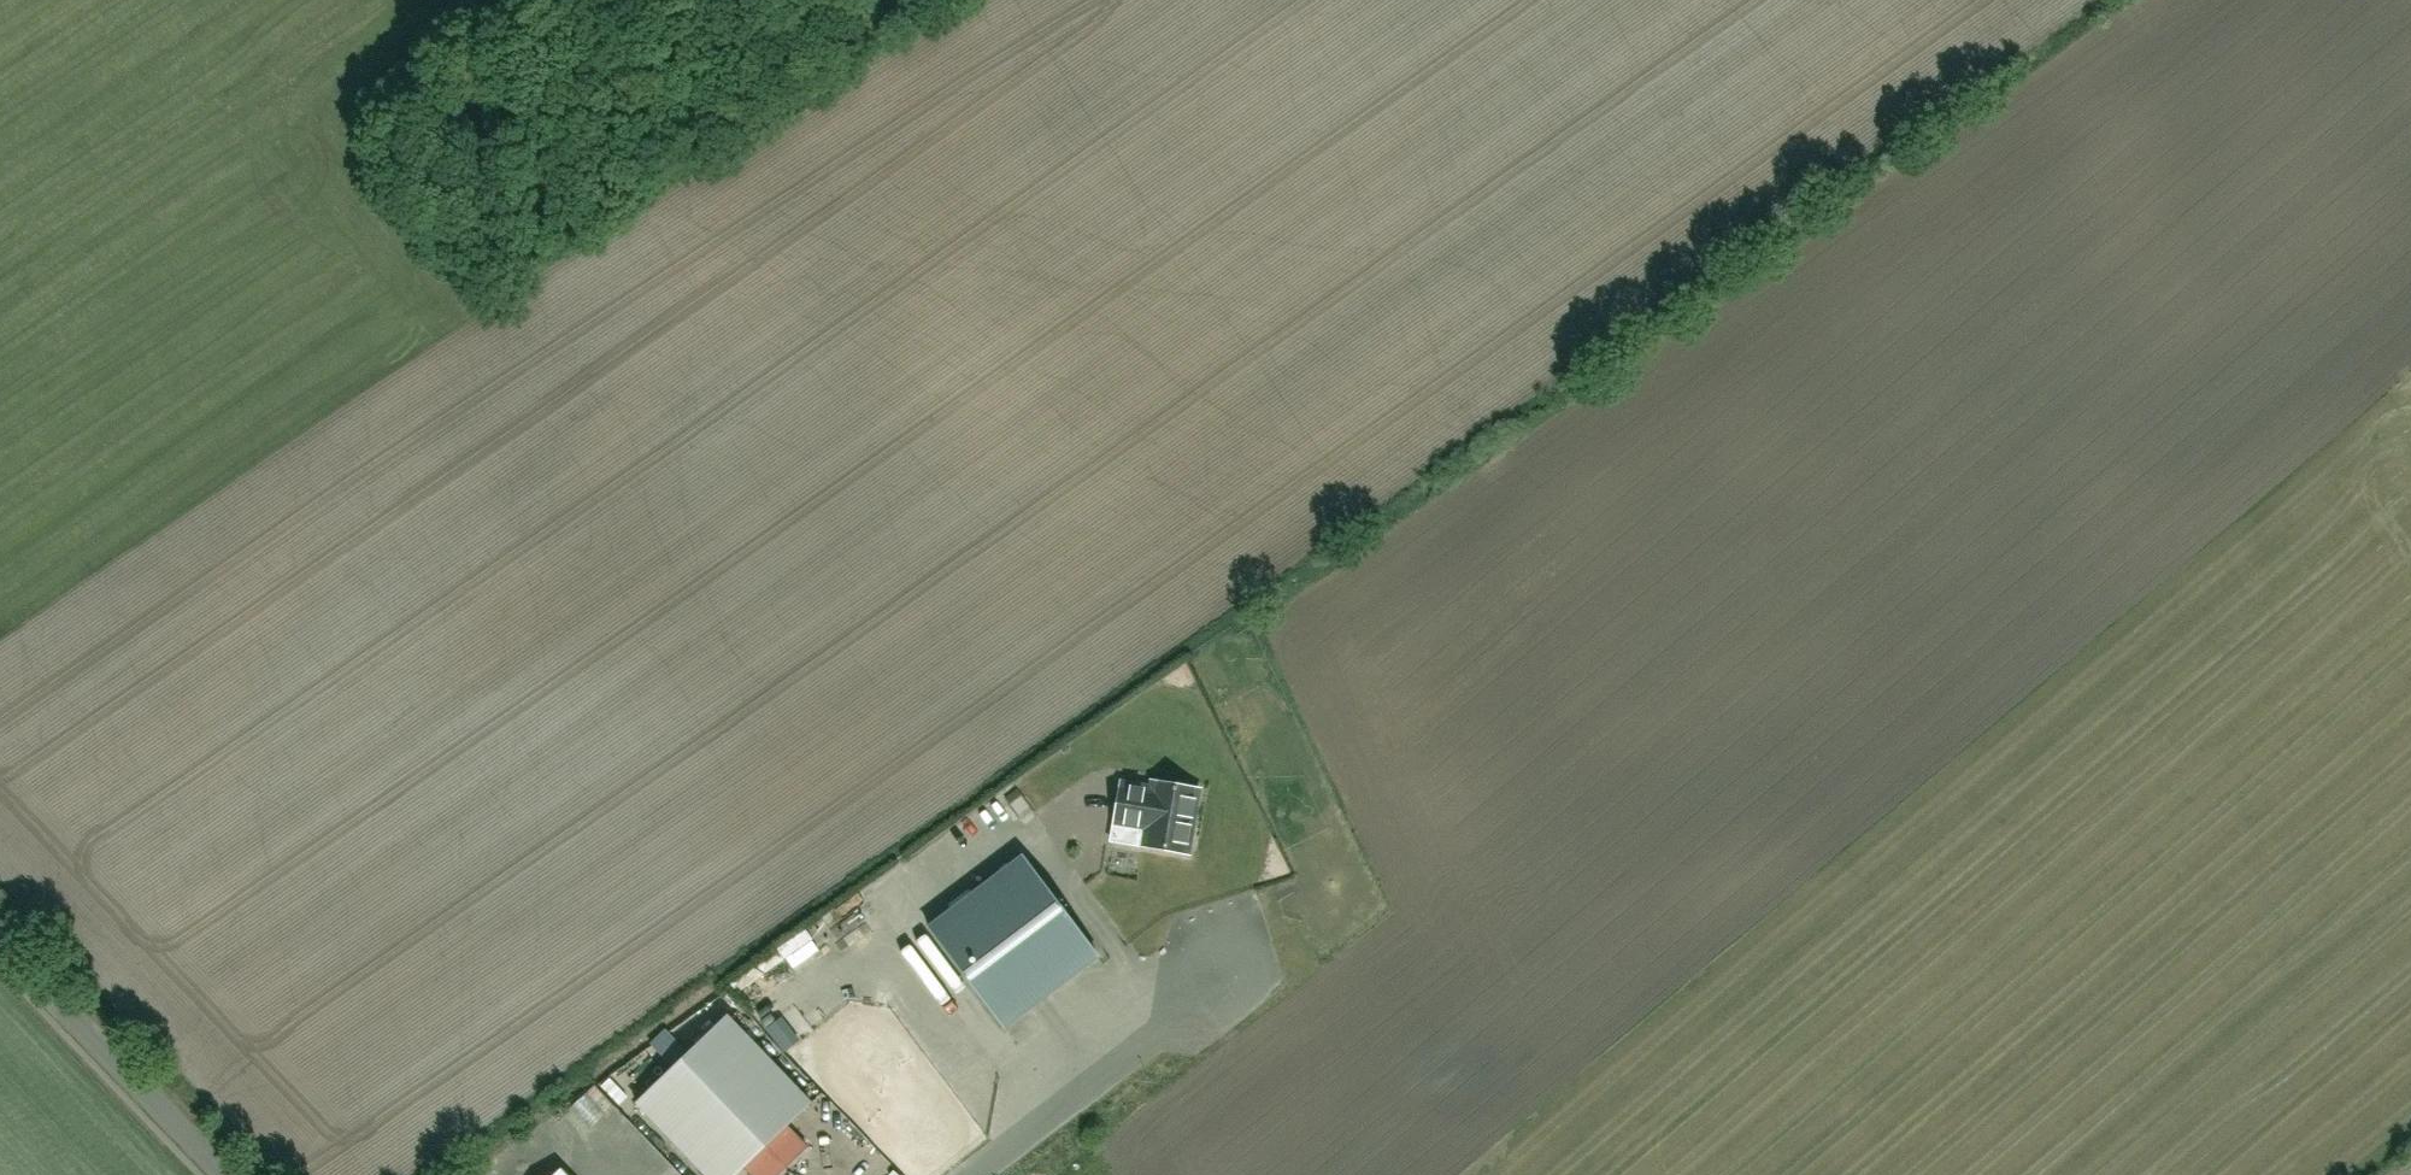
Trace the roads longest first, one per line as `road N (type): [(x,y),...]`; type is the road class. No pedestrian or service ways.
road 1 (residential): [(976,1174),(1240,978)]
road 2 (residential): [(228,1174),(0,940)]

